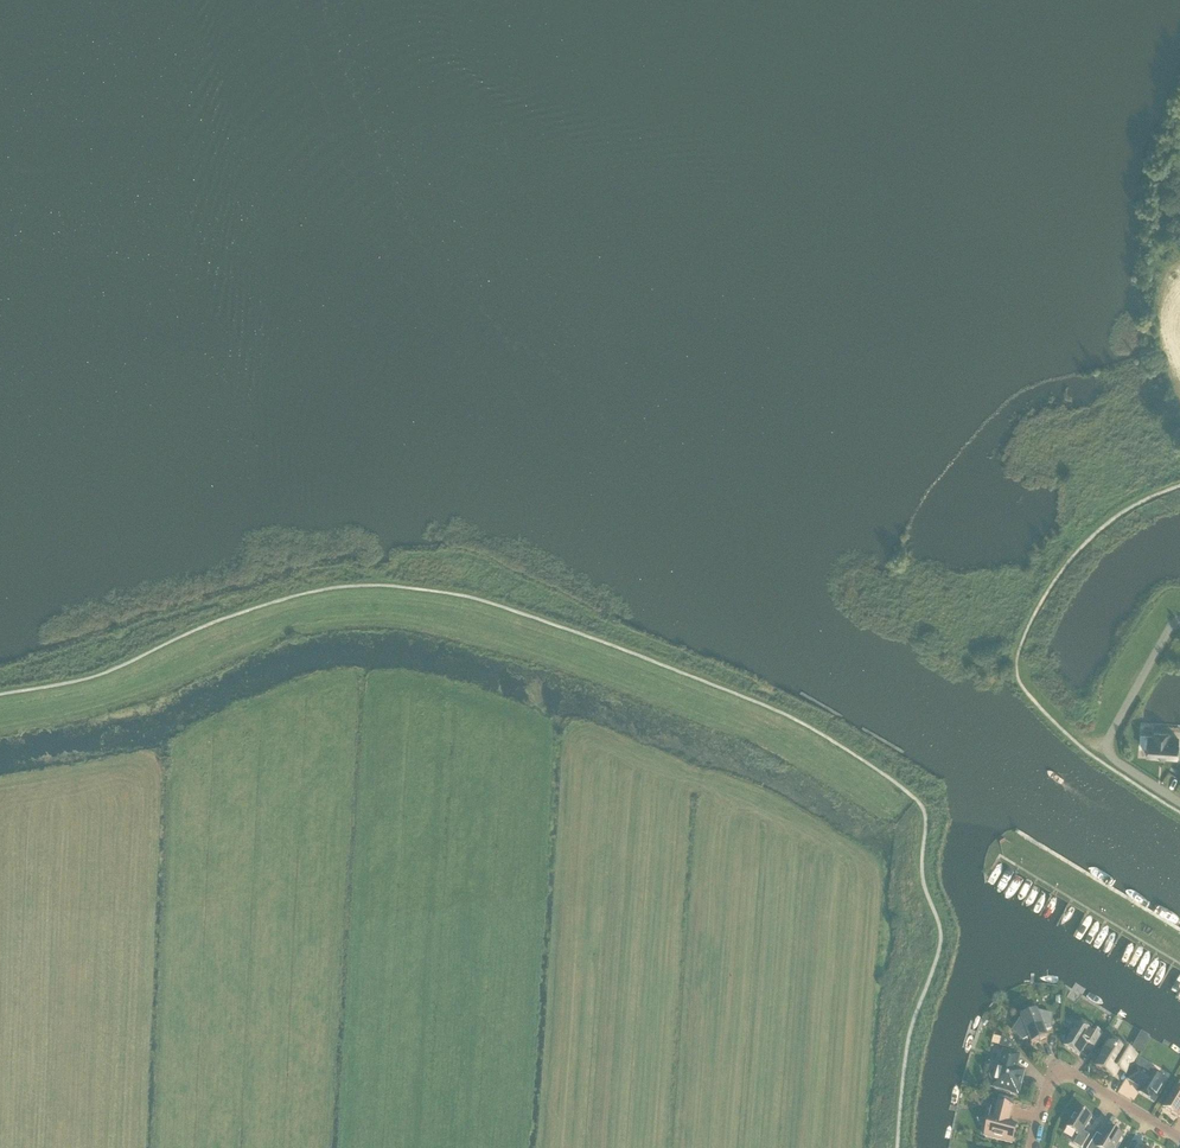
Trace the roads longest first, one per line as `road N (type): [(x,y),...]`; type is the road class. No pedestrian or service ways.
road 1 (residential): [(1179,802),(1107,756),(1106,744),(1179,623)]
road 2 (residential): [(1179,1140),(1064,1072),(1050,1080),(1030,1147)]

